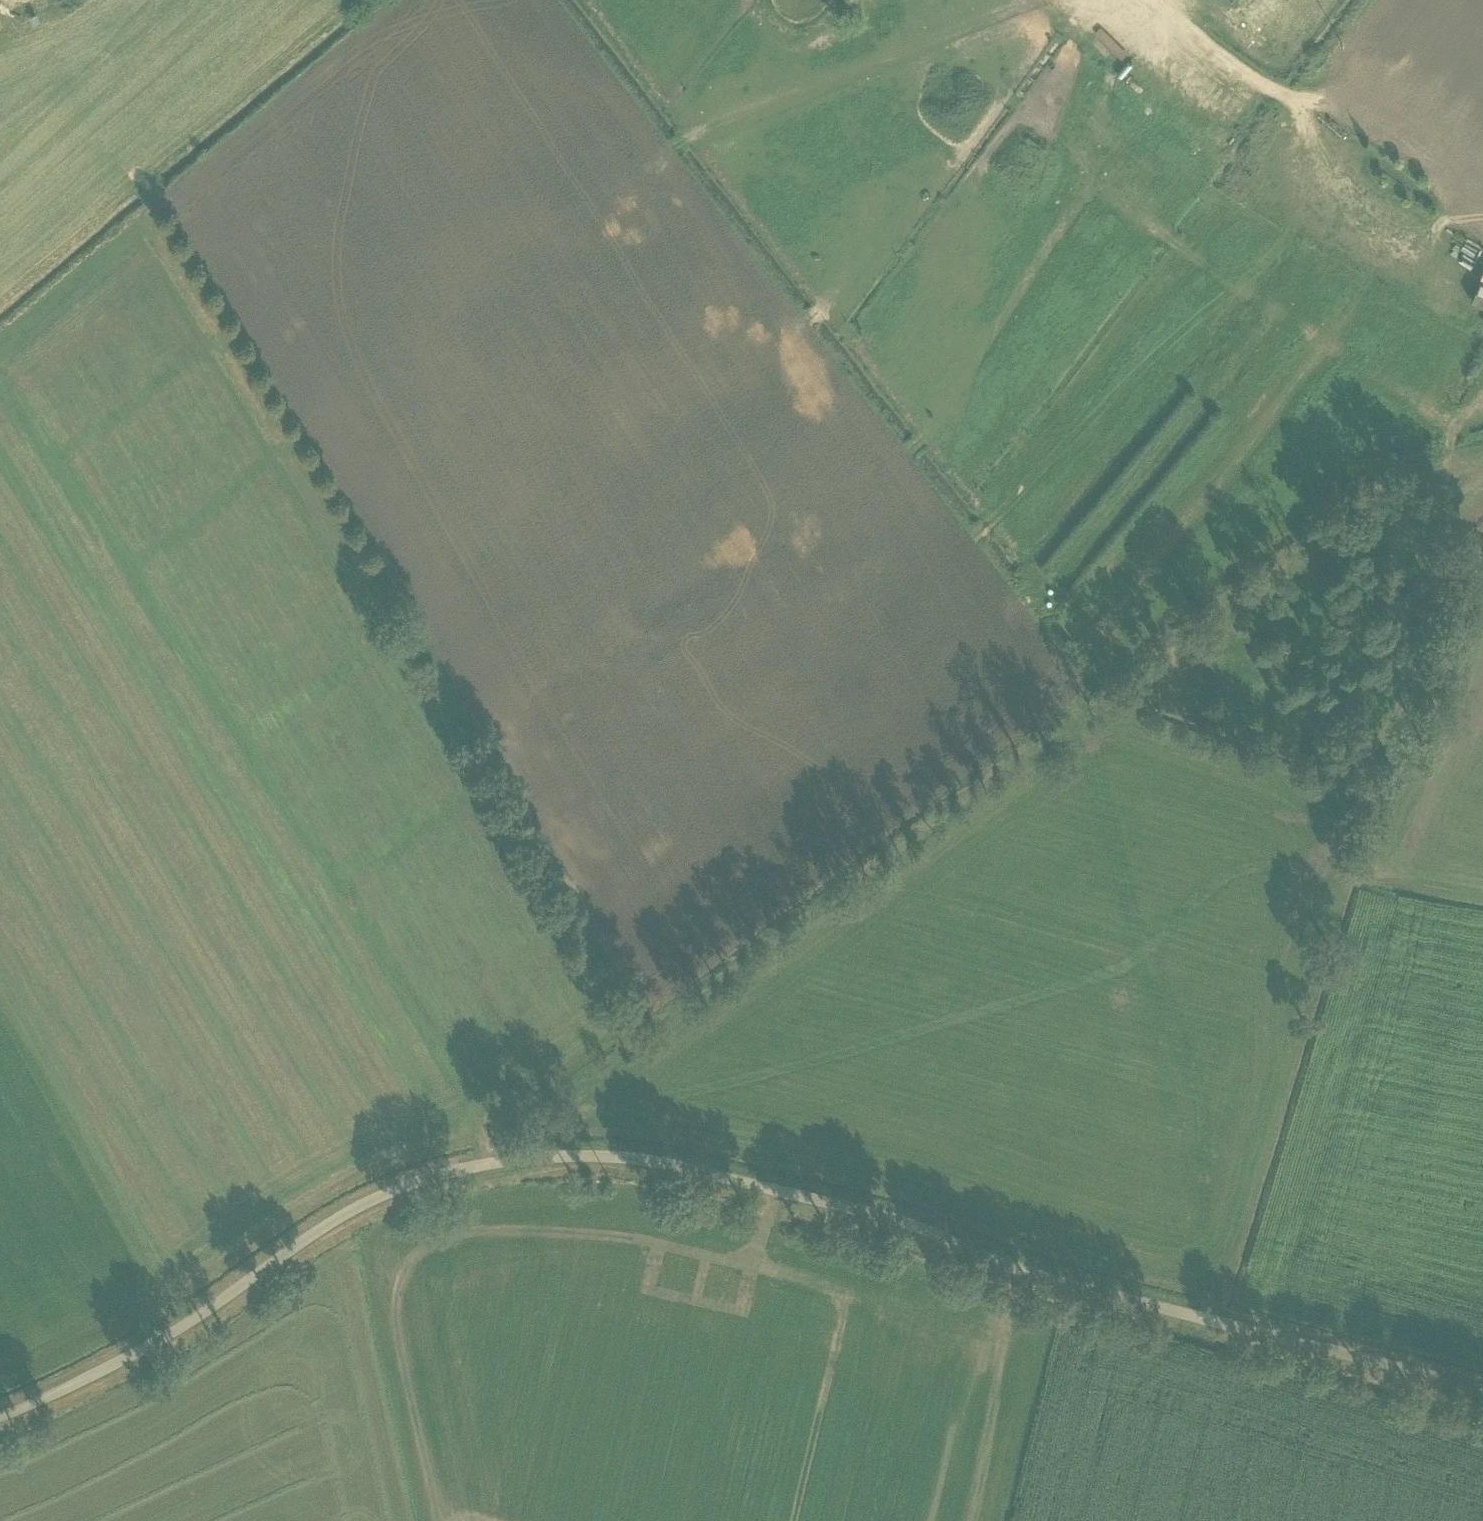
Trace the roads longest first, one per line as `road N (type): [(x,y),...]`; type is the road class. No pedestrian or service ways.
road 1 (unclassified): [(0,1401),(191,1310),(390,1182),(557,1148),(684,1158),(1482,1379)]

